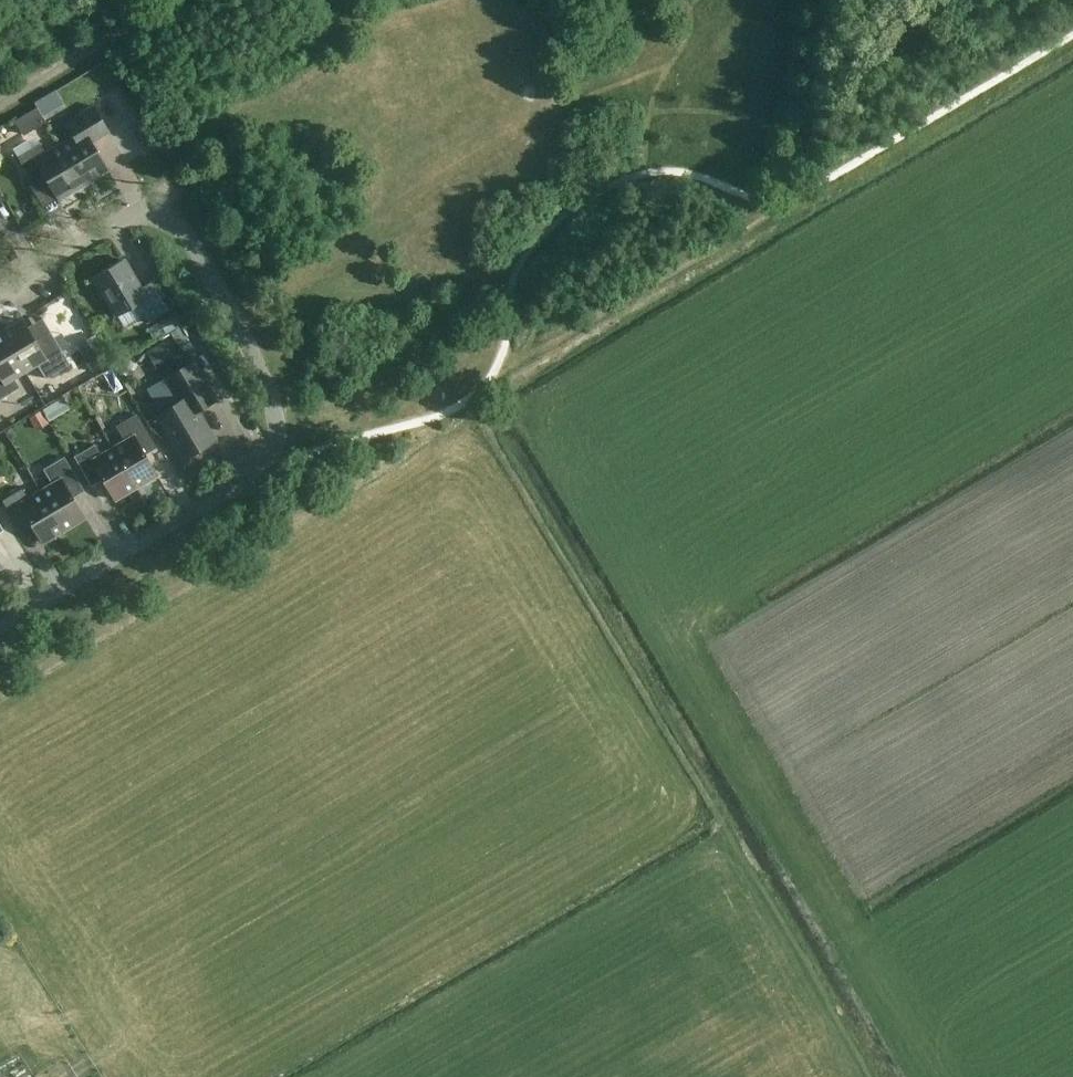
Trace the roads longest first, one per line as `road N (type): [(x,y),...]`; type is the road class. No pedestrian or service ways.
road 1 (residential): [(0,624),(259,471),(276,444),(275,411),(233,317),(184,235),(143,208)]
road 2 (track): [(0,102),(182,0)]
road 3 (residential): [(143,208),(0,291)]

